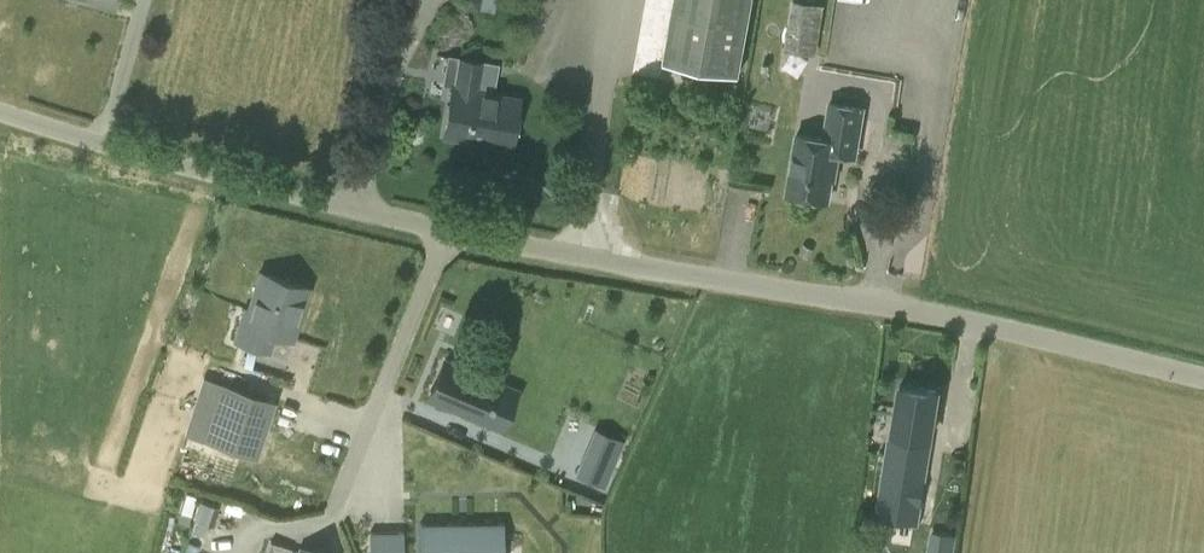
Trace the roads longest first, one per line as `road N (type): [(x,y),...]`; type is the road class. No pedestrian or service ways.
road 1 (unclassified): [(1203,381),(894,310),(415,225),(0,112)]

